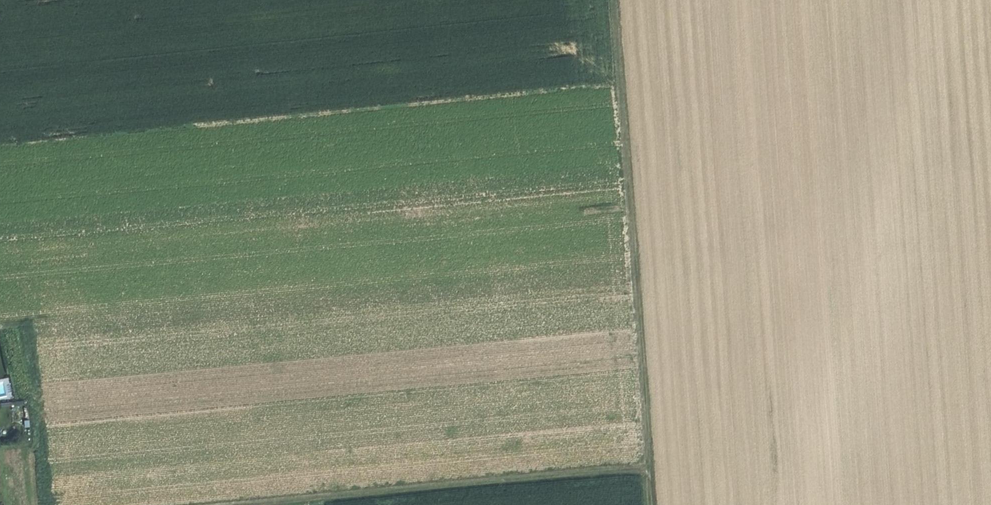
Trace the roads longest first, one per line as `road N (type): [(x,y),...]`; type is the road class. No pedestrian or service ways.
road 1 (track): [(615,0),(651,504)]
road 2 (track): [(648,473),(274,504)]

